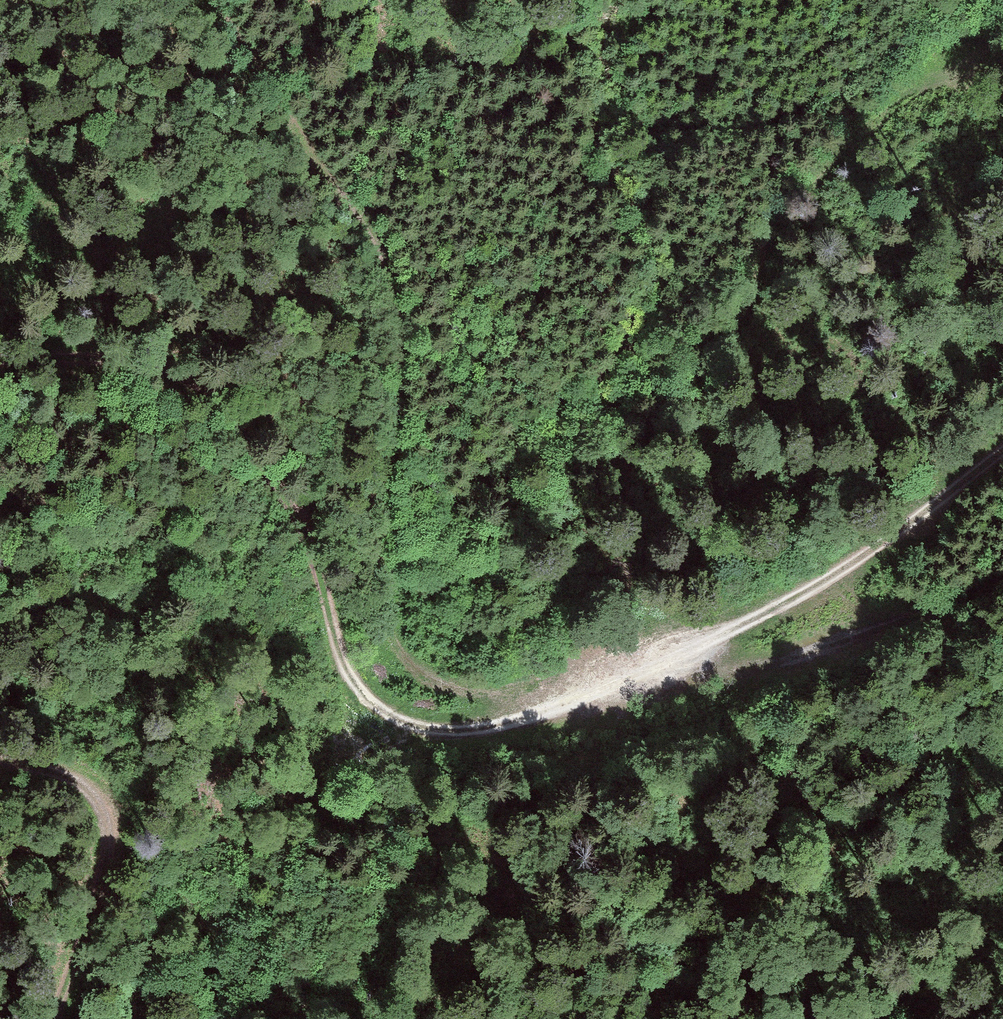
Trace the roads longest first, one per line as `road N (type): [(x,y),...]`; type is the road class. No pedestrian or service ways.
road 1 (track): [(216,0),(365,229),(384,271),(396,376),(378,589),(406,658),(427,676),(497,686),(678,677),(862,630),(1002,574)]
road 2 (track): [(1002,446),(827,575),(705,639),(547,707),(500,720),(402,723),(353,686),(307,534),(233,411),(202,381),(160,363),(97,355),(0,354)]
road 3 (track): [(705,381),(778,219),(808,178),(1002,35)]
road 4 (track): [(0,755),(56,770),(95,788),(106,804),(100,895),(58,1018)]

